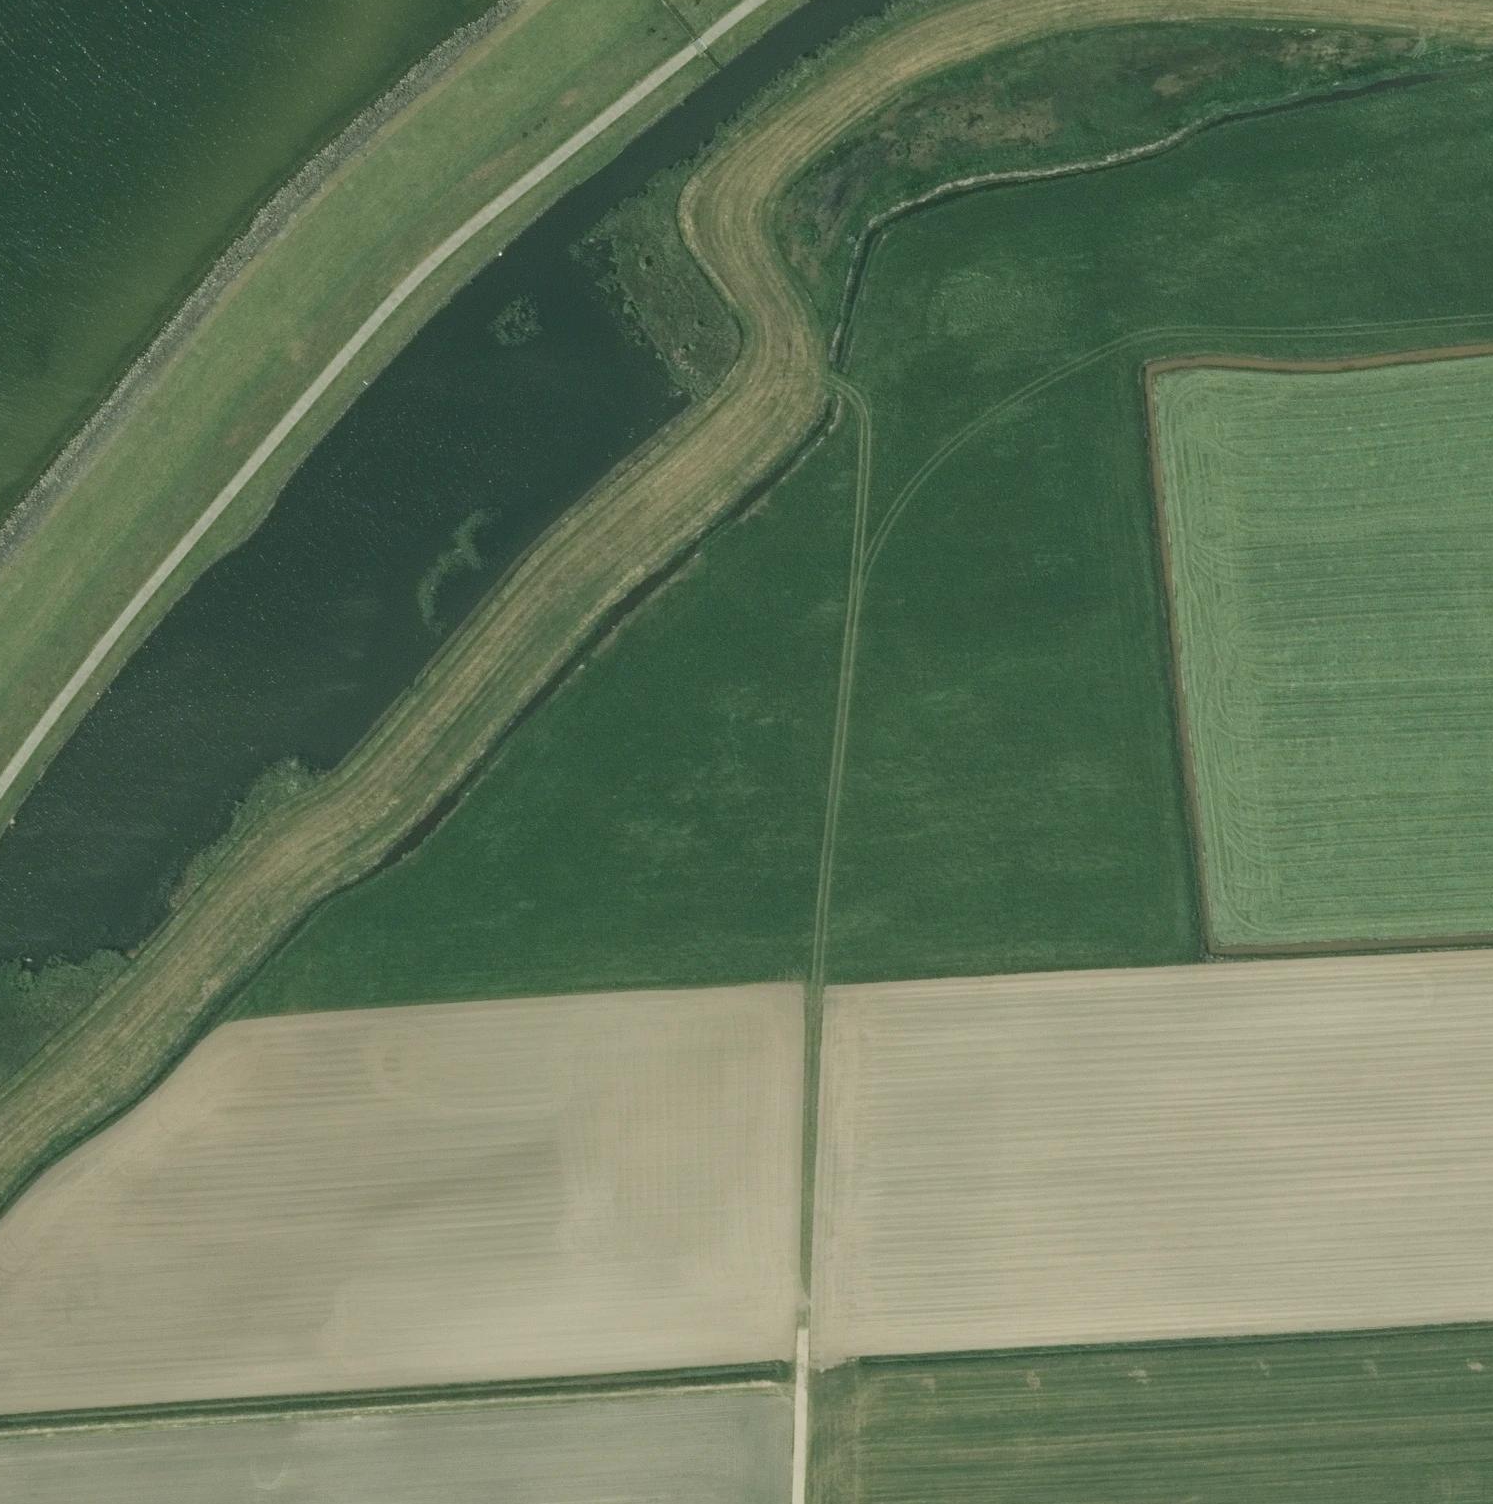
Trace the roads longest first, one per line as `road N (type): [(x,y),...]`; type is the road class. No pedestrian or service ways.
road 1 (track): [(797,1503),(802,1326)]

